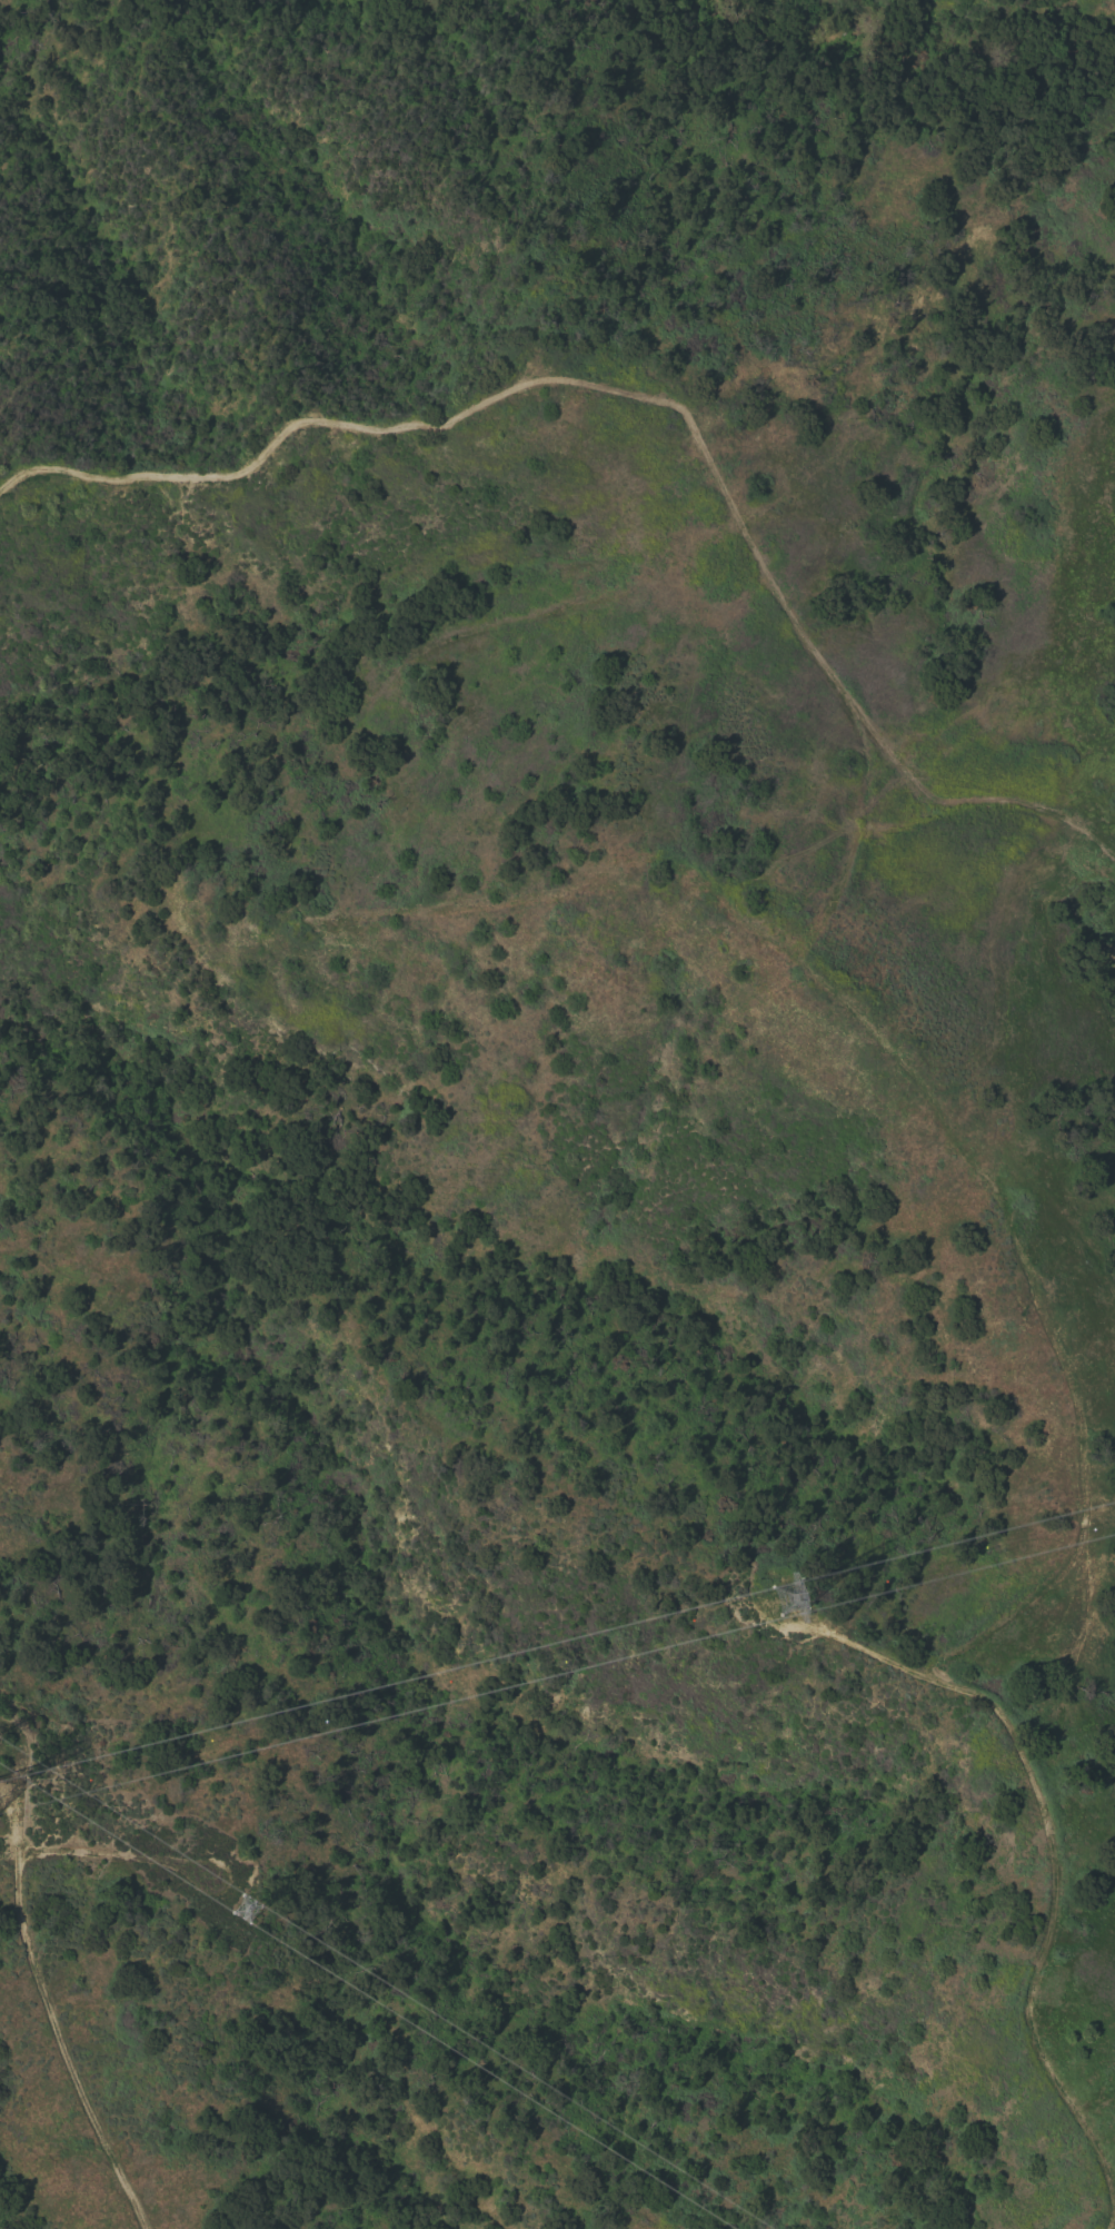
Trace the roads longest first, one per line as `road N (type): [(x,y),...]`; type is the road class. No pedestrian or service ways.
road 1 (track): [(17,1812),(6,1940),(79,2080),(141,2228)]

